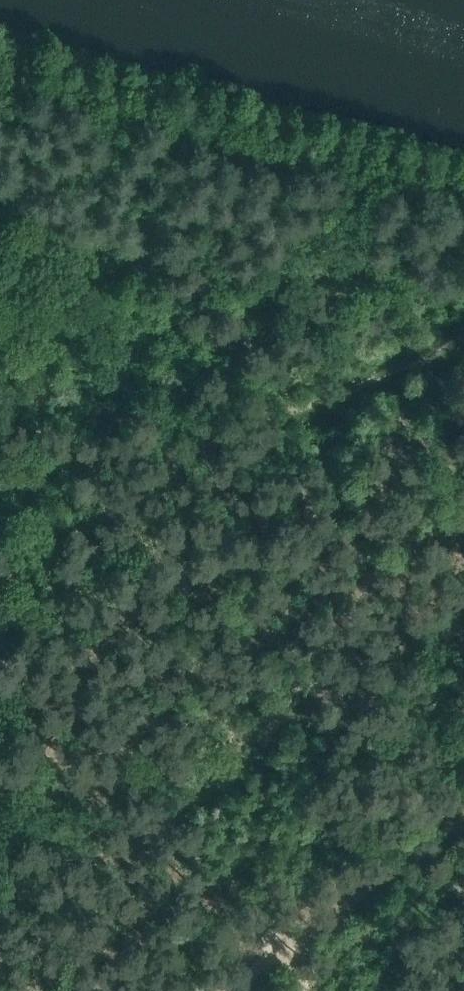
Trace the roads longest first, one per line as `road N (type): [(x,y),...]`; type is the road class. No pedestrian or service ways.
road 1 (track): [(0,58),(463,180)]

